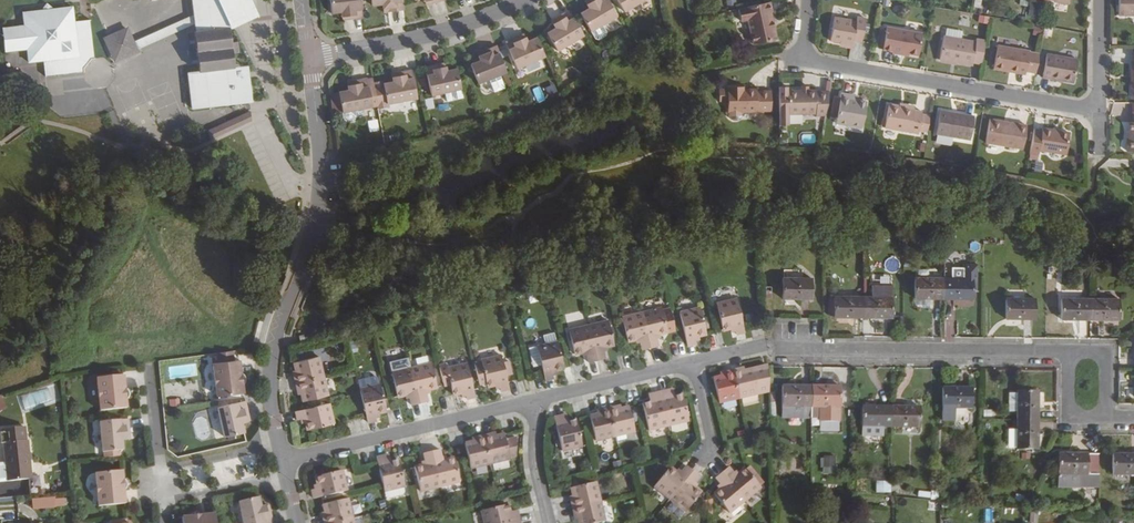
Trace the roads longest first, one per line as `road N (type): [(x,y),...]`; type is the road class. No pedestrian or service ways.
road 1 (residential): [(310,57),(322,171),(317,220),(268,369),(284,465)]
road 2 (residential): [(692,363),(763,344),(1068,351)]
road 3 (residential): [(808,0),(804,58),(1098,109)]
road 4 (residential): [(284,465),(531,402)]
road 5 (residential): [(310,57),(407,40),(522,0)]
road 6 (residential): [(531,402),(692,363)]
road 7 (residential): [(284,465),(159,486)]
road 8 (residential): [(531,402),(533,464),(548,522)]

